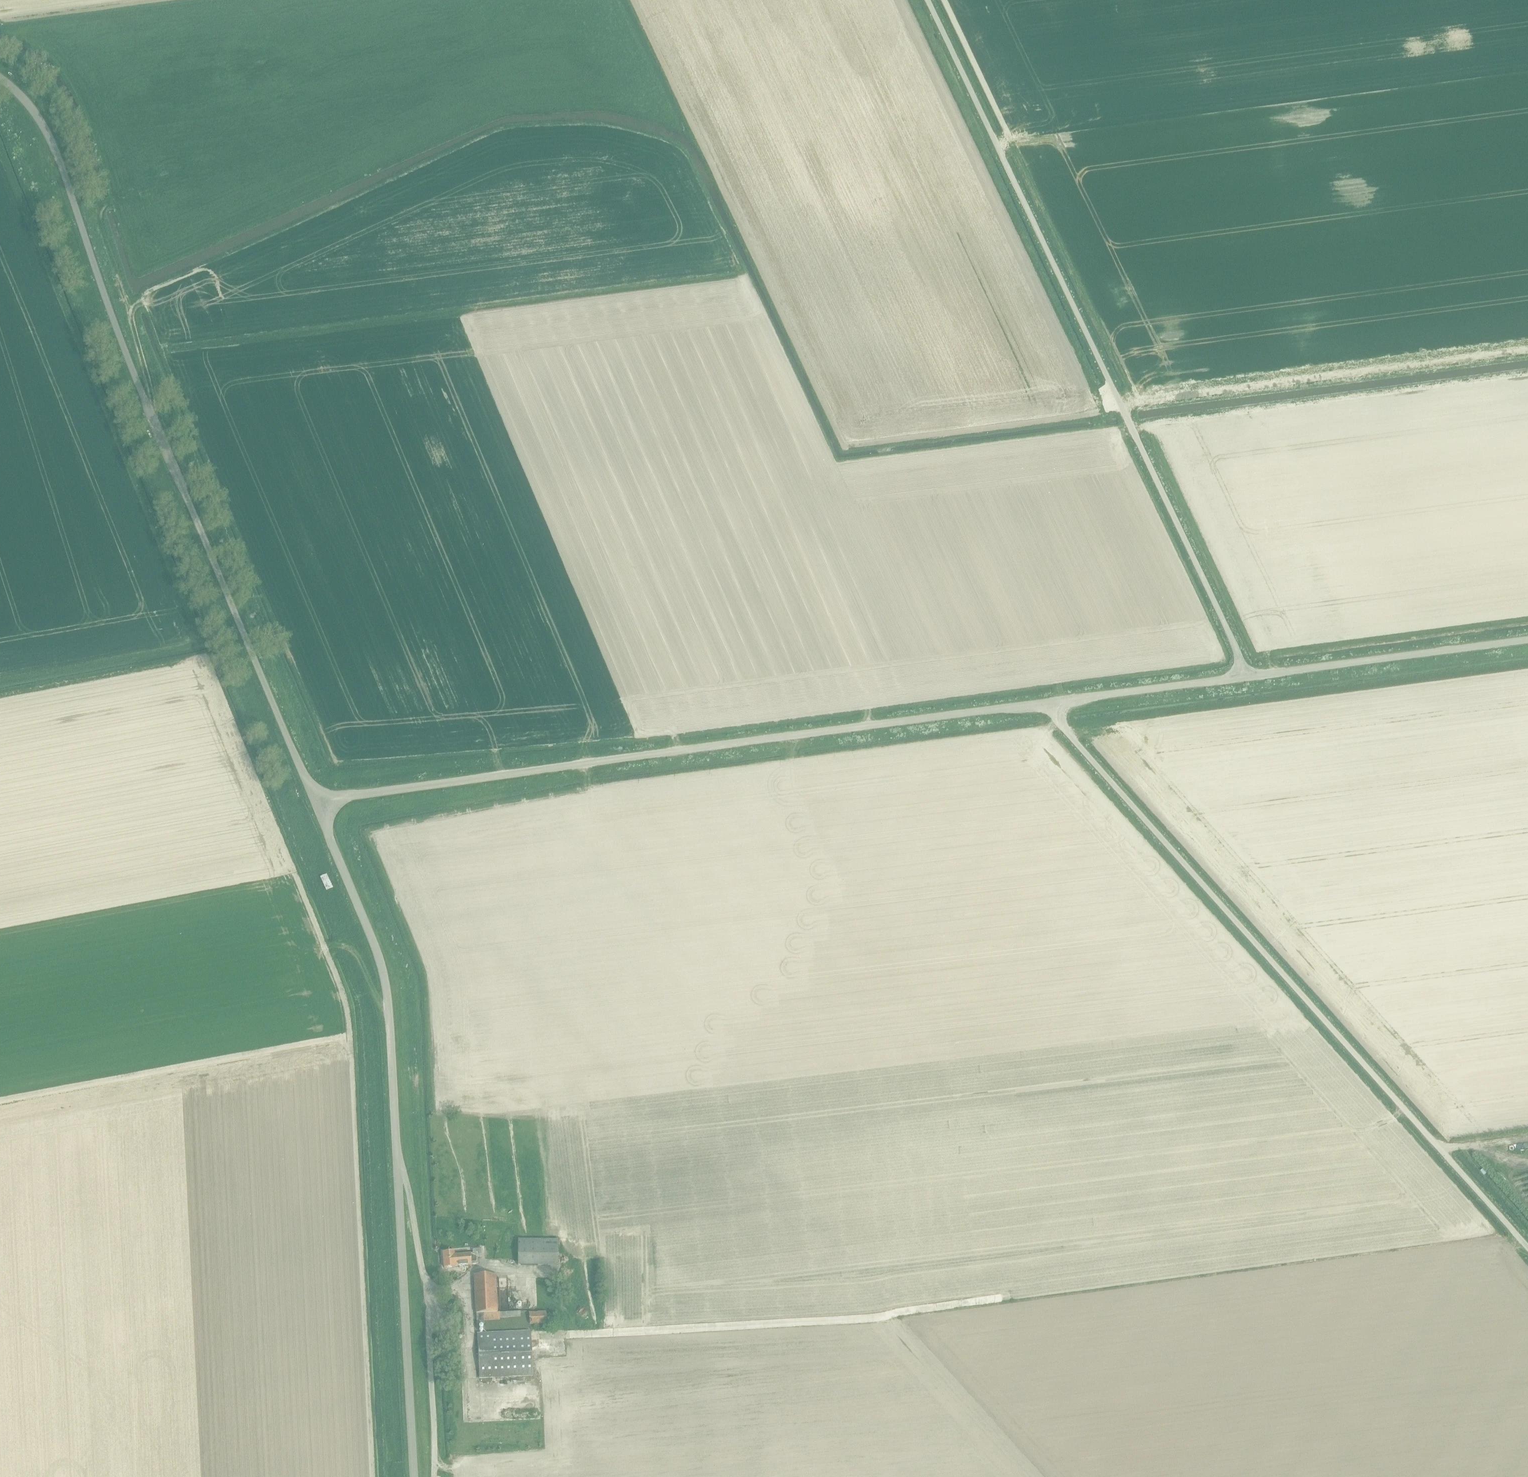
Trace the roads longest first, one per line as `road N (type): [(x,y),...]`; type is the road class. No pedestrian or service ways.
road 1 (unclassified): [(0,76),(36,111),(317,803)]
road 2 (unclassified): [(1248,677),(929,0)]
road 3 (unclassified): [(317,803),(1052,703)]
road 4 (unclassified): [(1527,1245),(1062,723),(1052,703)]
road 5 (unclassified): [(317,803),(385,974),(396,1160)]
road 6 (residential): [(433,1476),(429,1298),(396,1160)]
road 7 (unclassified): [(396,1160),(414,1476)]
road 8 (unclassified): [(1248,677),(1527,640)]
road 9 (unclassified): [(1052,703),(1248,677)]

